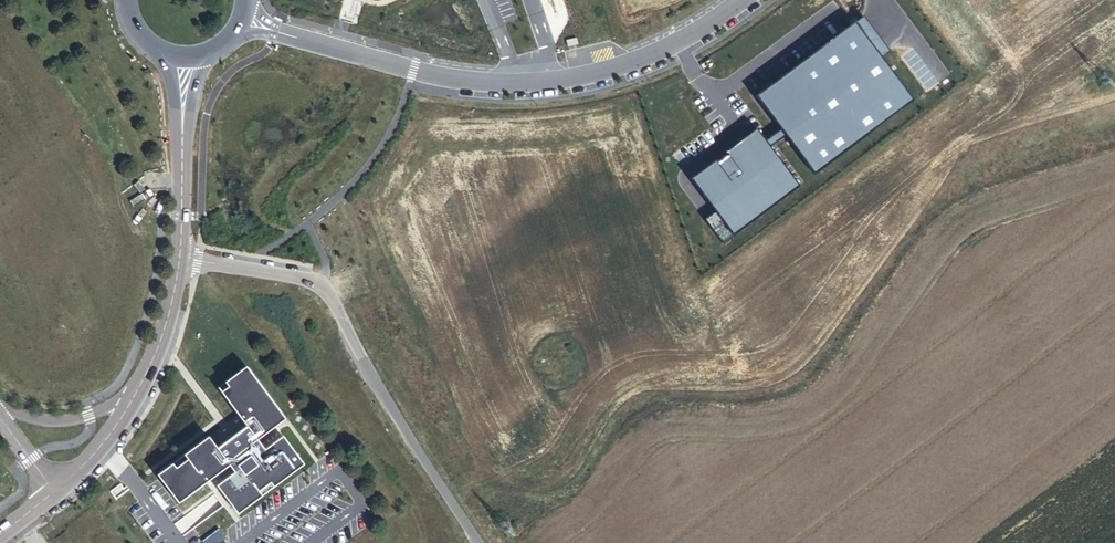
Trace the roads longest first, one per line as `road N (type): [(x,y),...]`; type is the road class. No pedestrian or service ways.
road 1 (unclassified): [(245,15),(469,80),(597,73),(703,32)]
road 2 (unclassified): [(479,542),(322,281),(179,258)]
road 3 (unclassified): [(153,370),(117,403),(87,416),(35,420),(0,406)]
road 4 (unclassified): [(153,370),(103,442),(53,493)]
road 5 (unclassified): [(182,112),(179,258)]

